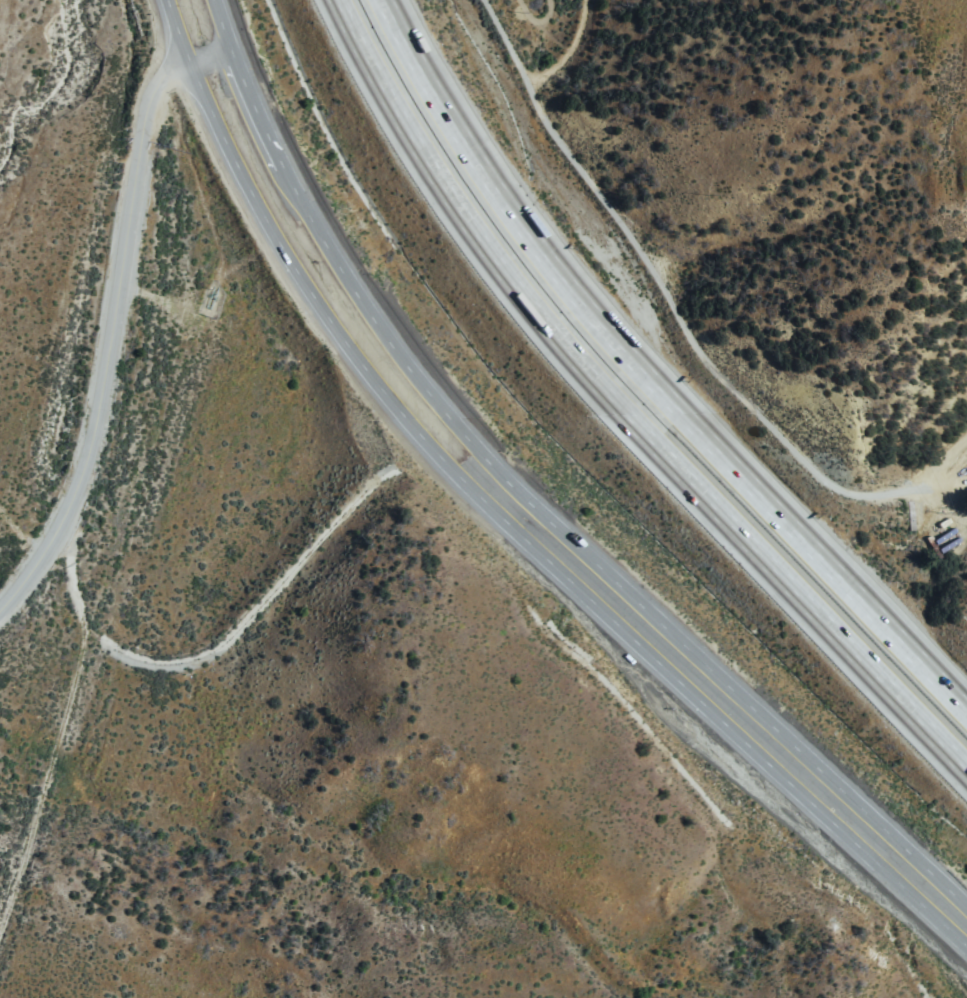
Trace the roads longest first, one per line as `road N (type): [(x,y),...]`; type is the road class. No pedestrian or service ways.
road 1 (tertiary): [(170,0),(254,195),(377,381),(497,512),(966,945)]
road 2 (tertiary): [(966,905),(458,426),(324,240),(259,114),(216,0)]
road 3 (motorway): [(336,0),(410,137),(522,295),(966,771)]
road 4 (motorway): [(966,710),(555,270),(444,111),(383,0)]
road 5 (residential): [(482,0),(561,143),(703,358),(836,490)]
road 6 (track): [(64,521),(75,607),(100,645),(138,661),(192,664),(230,640),(385,476)]
road 7 (track): [(89,628),(0,930)]
road 8 (residential): [(836,490),(890,496),(919,486),(966,443)]

